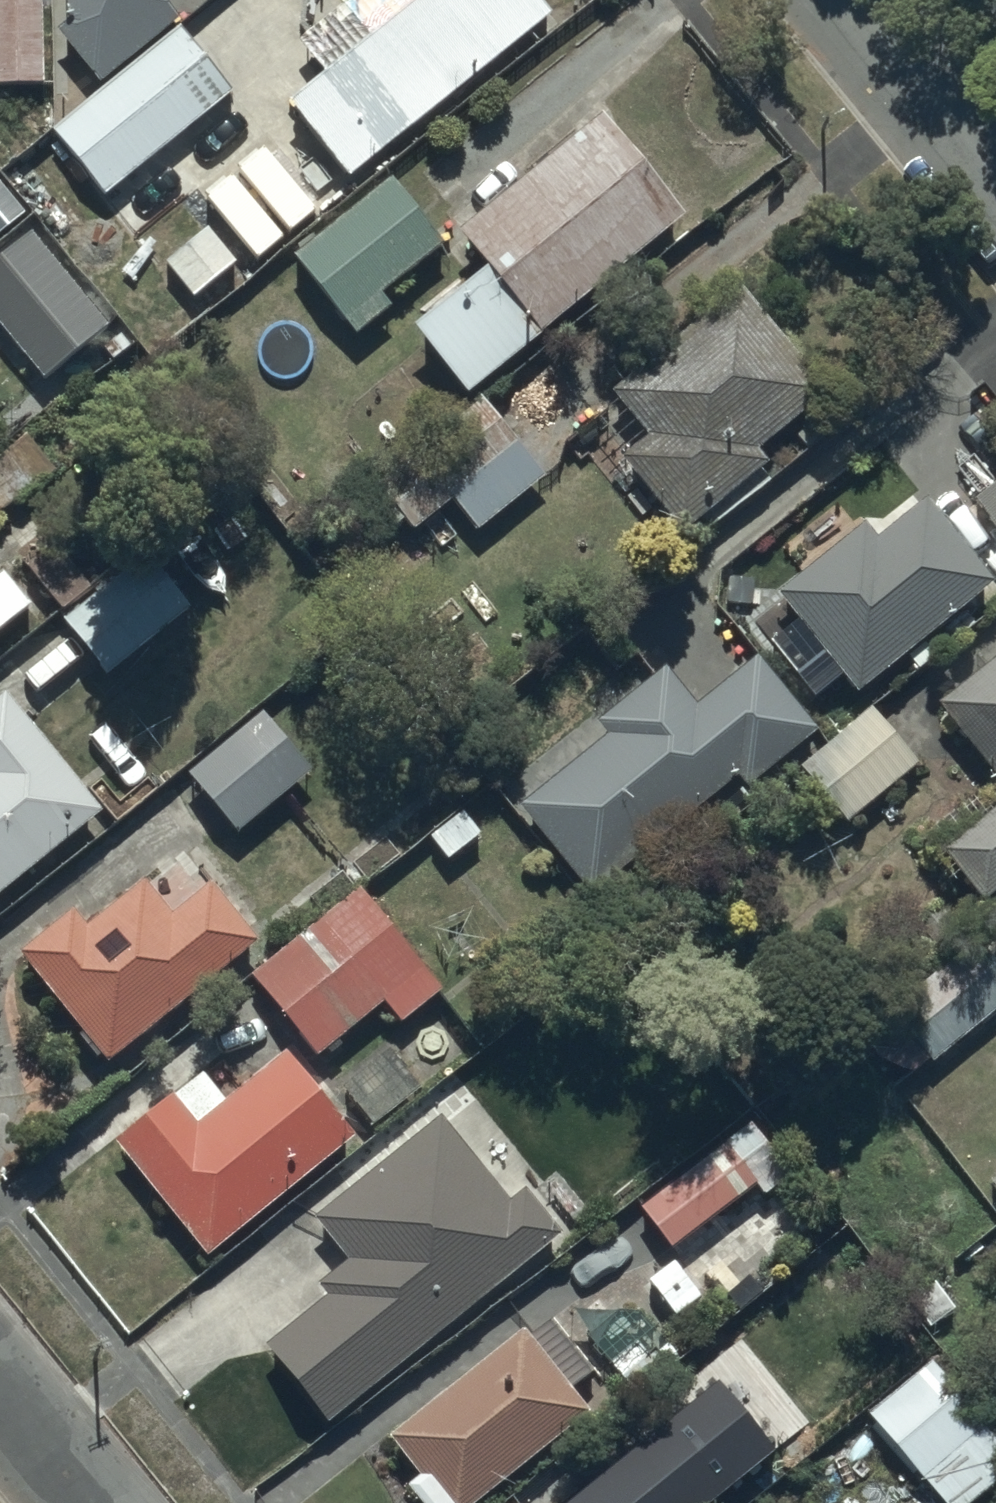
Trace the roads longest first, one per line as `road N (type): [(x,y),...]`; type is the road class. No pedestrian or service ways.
road 1 (residential): [(847,0),(995,185)]
road 2 (residential): [(0,1384),(98,1502)]

